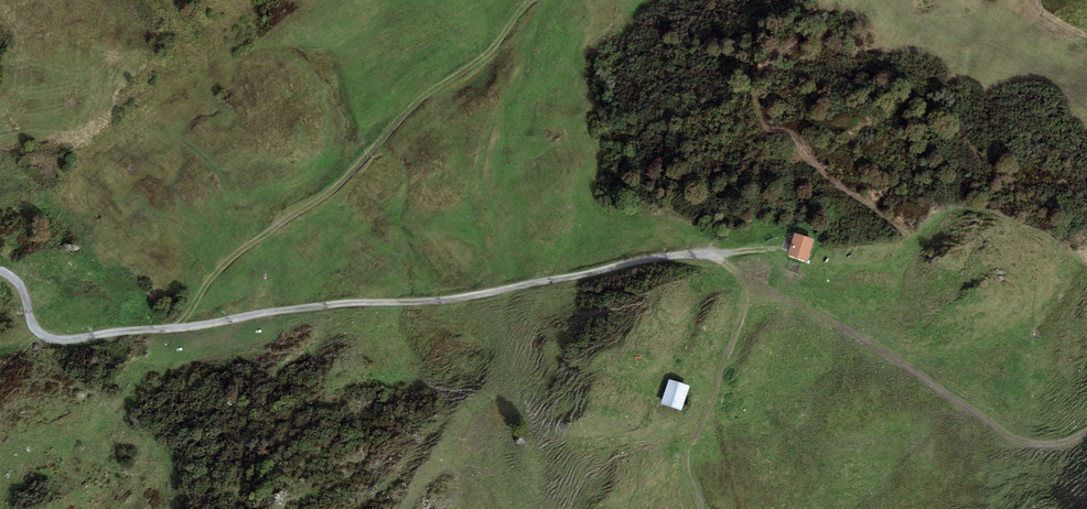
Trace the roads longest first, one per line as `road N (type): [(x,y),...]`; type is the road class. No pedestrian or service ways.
road 1 (track): [(751,291),(734,269),(705,255),(656,258),(464,300),(351,305),(65,342),(36,325),(21,284),(0,272)]
road 2 (track): [(186,329),(212,283),(331,197),(547,0)]
road 3 (track): [(704,508),(686,462),(751,291)]

